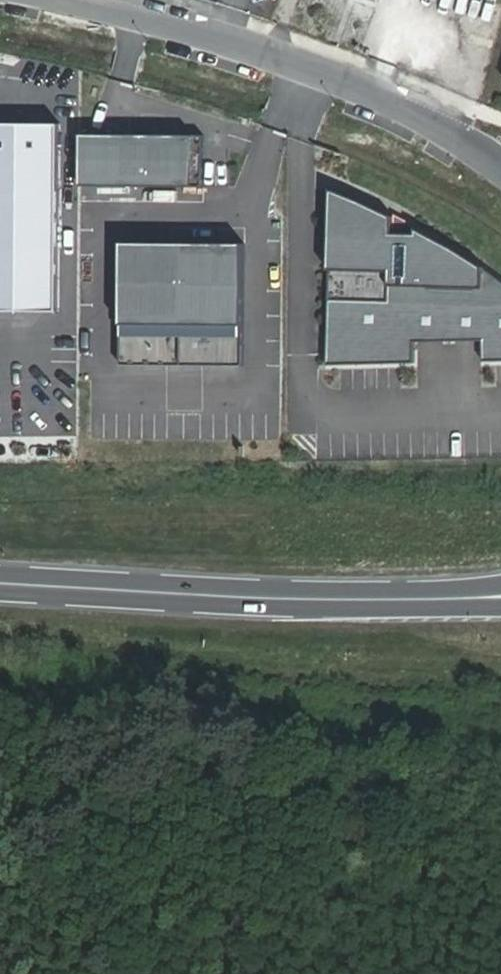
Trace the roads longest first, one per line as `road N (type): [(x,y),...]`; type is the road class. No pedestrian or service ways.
road 1 (primary): [(0,590),(361,604)]
road 2 (primary): [(500,589),(361,604)]
road 3 (primary): [(361,604),(500,612)]

